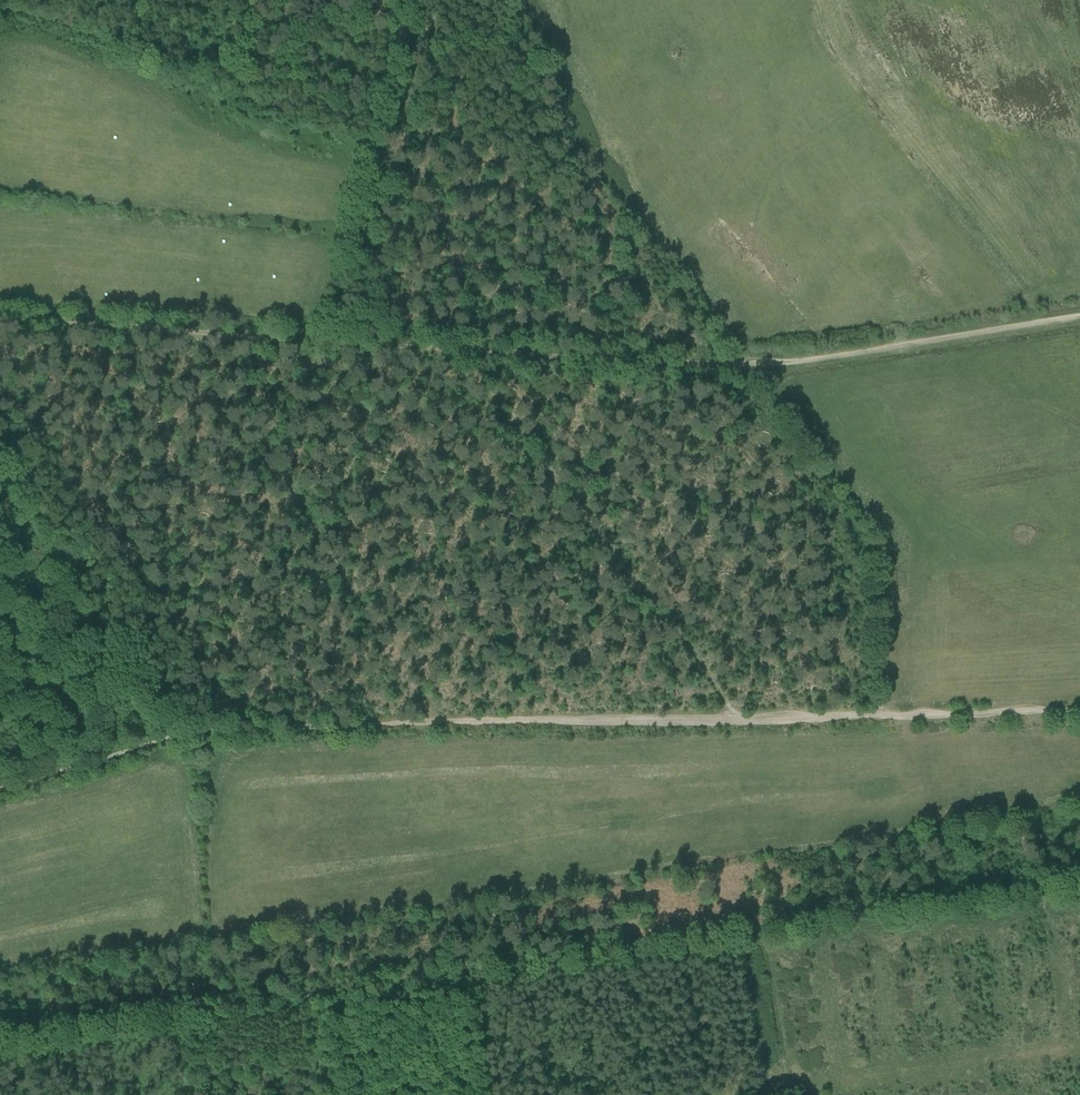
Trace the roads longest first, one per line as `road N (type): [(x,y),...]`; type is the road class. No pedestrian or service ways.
road 1 (track): [(0,787),(214,730),(1079,710)]
road 2 (track): [(0,320),(714,368),(1079,317)]
road 3 (track): [(460,352),(737,720)]
road 4 (track): [(194,332),(437,723)]
road 5 (track): [(405,0),(309,342)]

